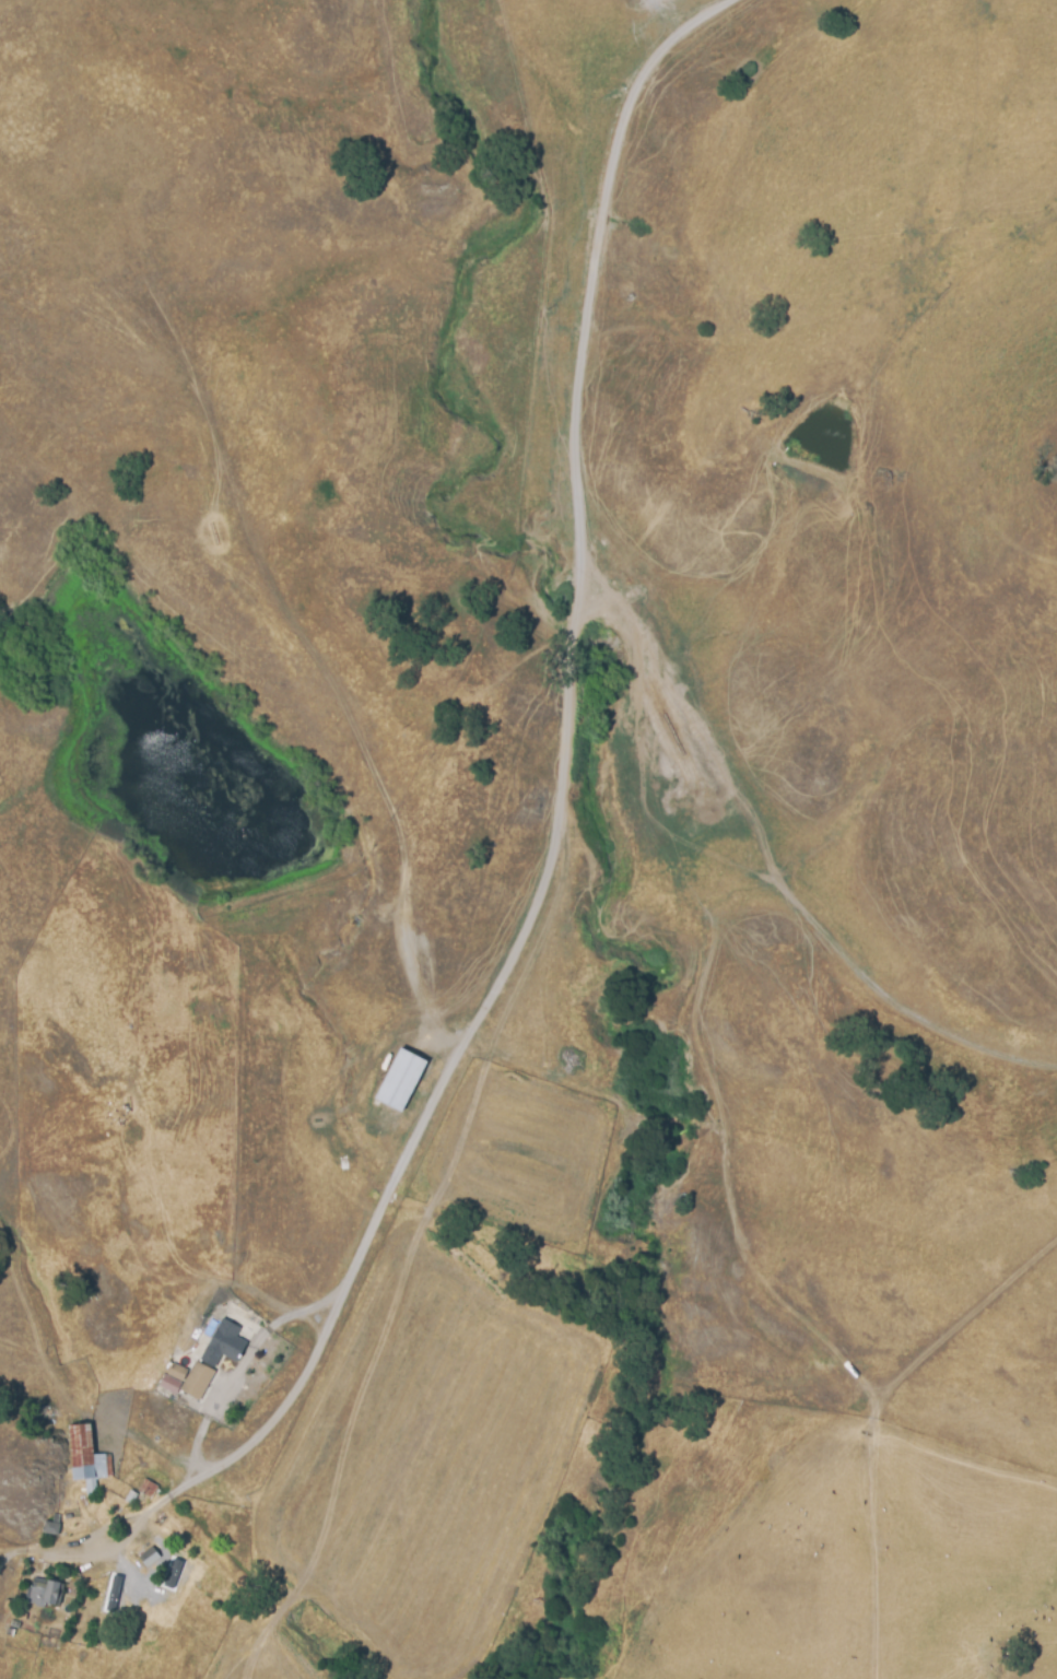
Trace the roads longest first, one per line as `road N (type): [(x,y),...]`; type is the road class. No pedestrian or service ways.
road 1 (residential): [(725,0),(683,24),(624,98),(592,222),(573,431),(587,591),(557,857),(539,911),(442,1091),(331,1331),(275,1422),(239,1456),(204,1468),(126,1531)]

